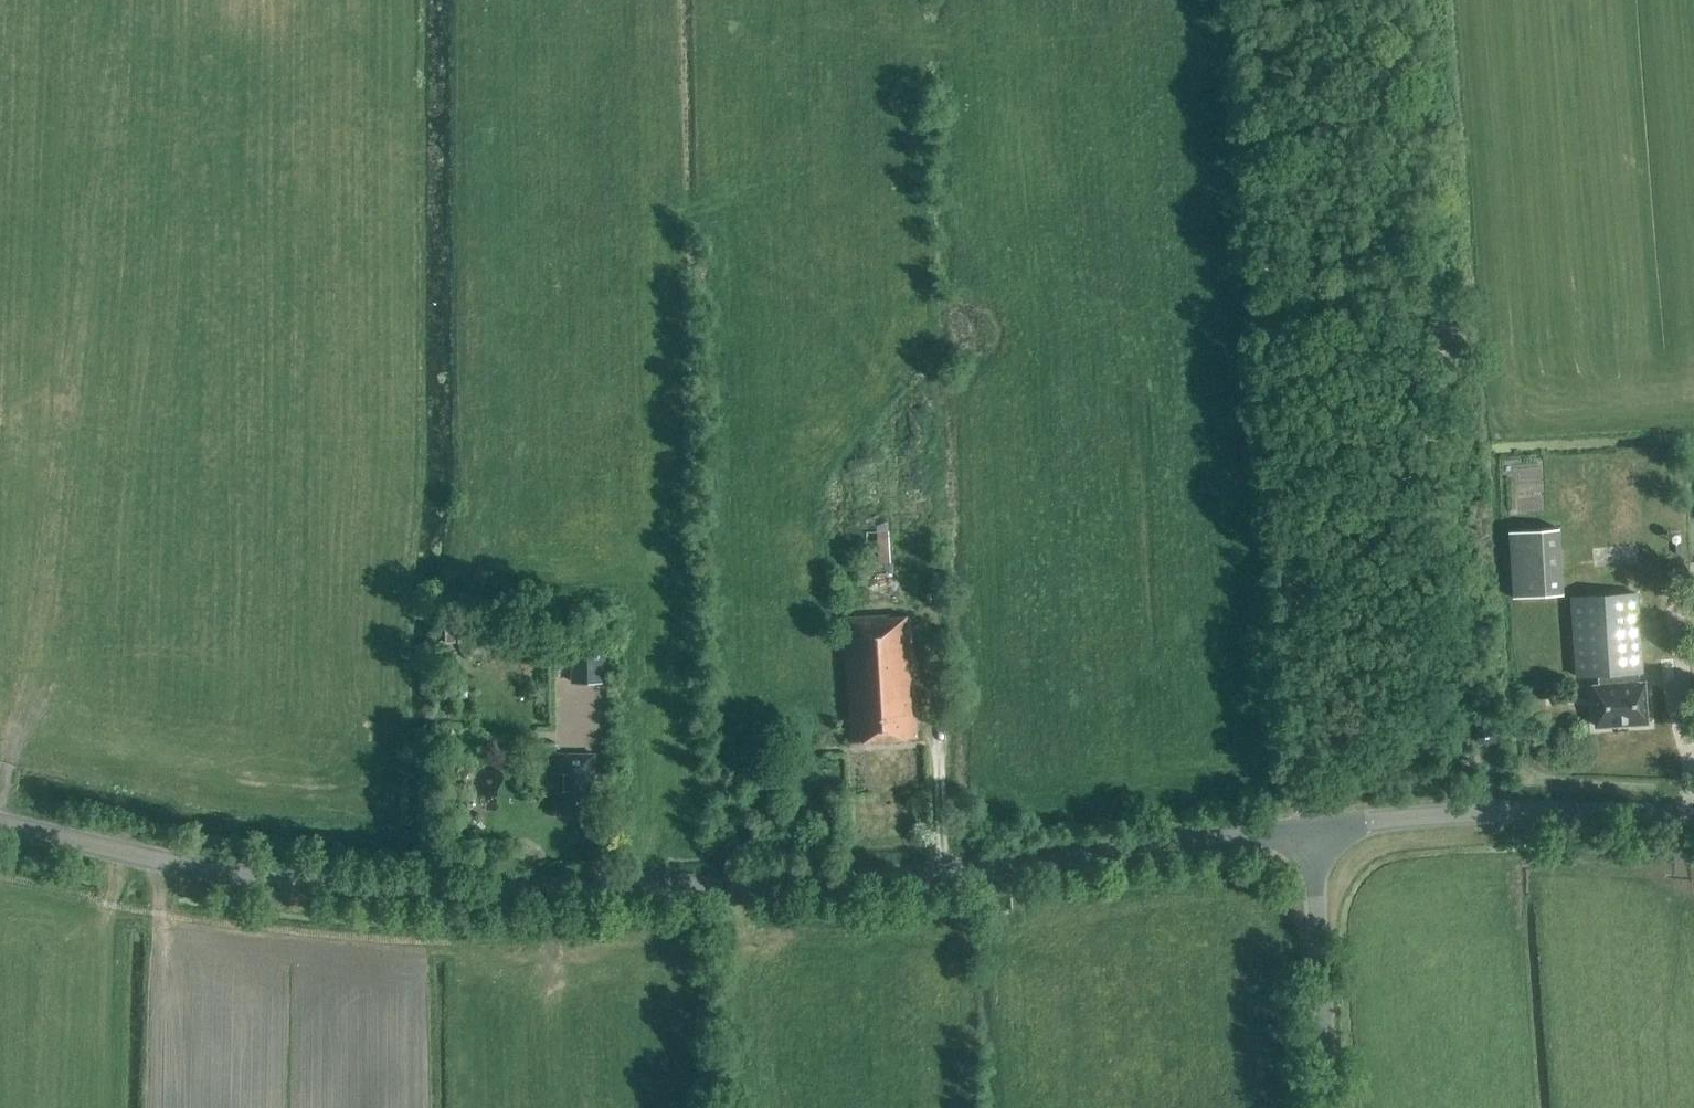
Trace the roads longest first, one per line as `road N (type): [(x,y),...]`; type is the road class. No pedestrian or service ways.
road 1 (tertiary): [(1310,827),(938,873),(385,892),(281,883),(0,827)]
road 2 (track): [(1258,0),(1310,827)]
road 3 (tertiary): [(1310,827),(1474,815),(1693,830)]
road 4 (tertiary): [(1329,1107),(1310,827)]

